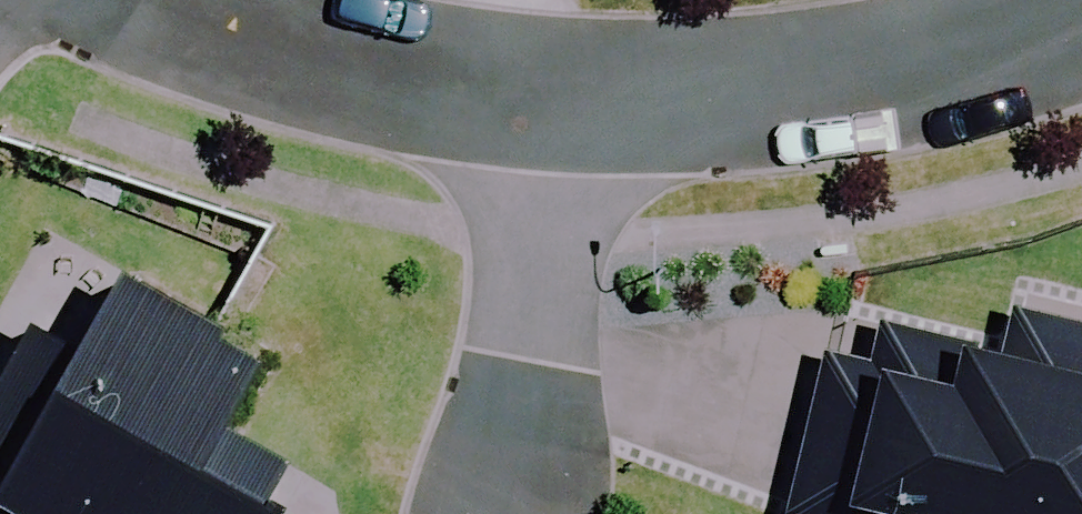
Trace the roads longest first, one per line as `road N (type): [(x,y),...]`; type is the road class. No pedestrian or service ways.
road 1 (residential): [(1081,20),(1056,34),(773,87),(551,85)]
road 2 (residential): [(551,85),(509,513)]
road 3 (residential): [(551,85),(255,0)]

